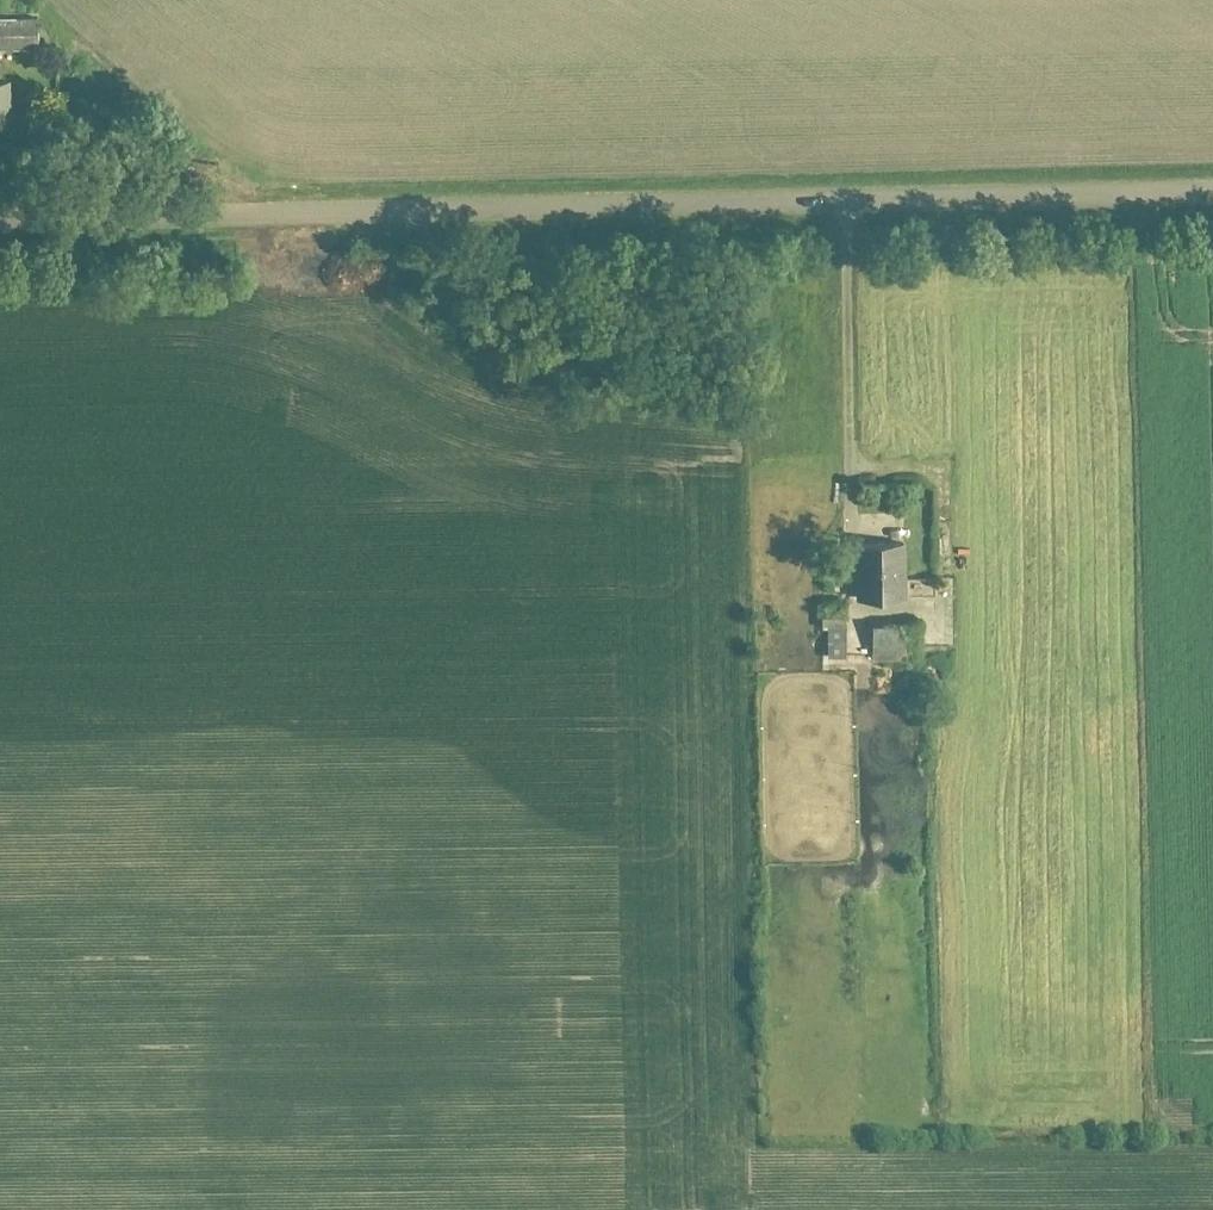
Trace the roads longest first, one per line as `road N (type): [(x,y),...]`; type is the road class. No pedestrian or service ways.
road 1 (tertiary): [(0,225),(1212,200)]

